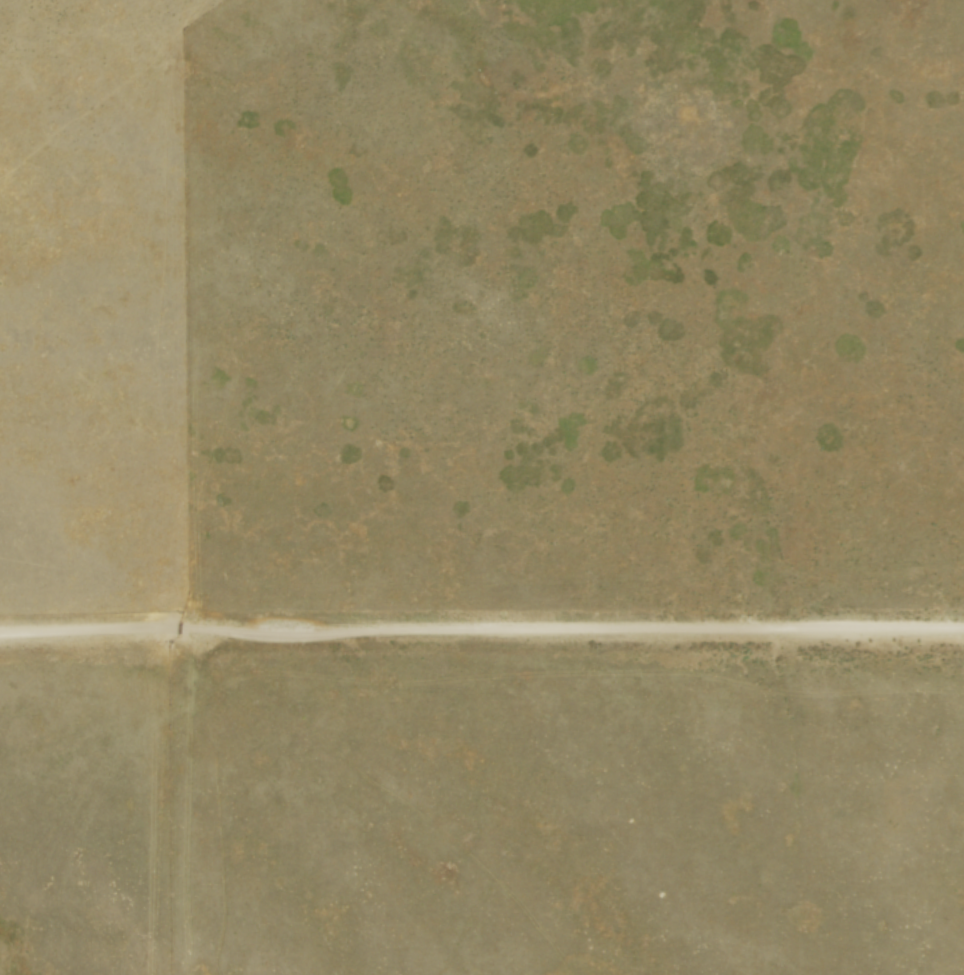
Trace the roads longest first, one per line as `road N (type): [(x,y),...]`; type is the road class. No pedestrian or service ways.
road 1 (residential): [(0,631),(963,626)]

